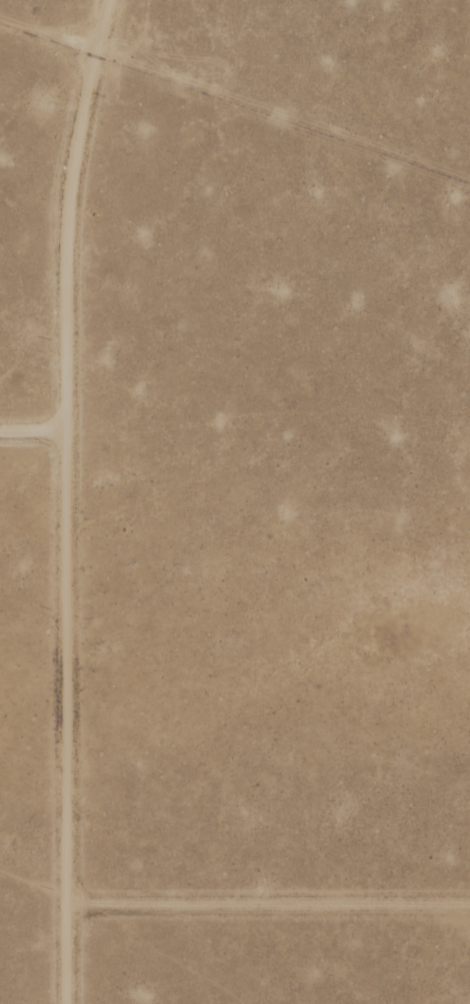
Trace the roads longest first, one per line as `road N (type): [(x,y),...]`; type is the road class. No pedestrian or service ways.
road 1 (residential): [(109,0),(78,94),(51,417),(61,1003)]
road 2 (residential): [(469,916),(61,905)]

